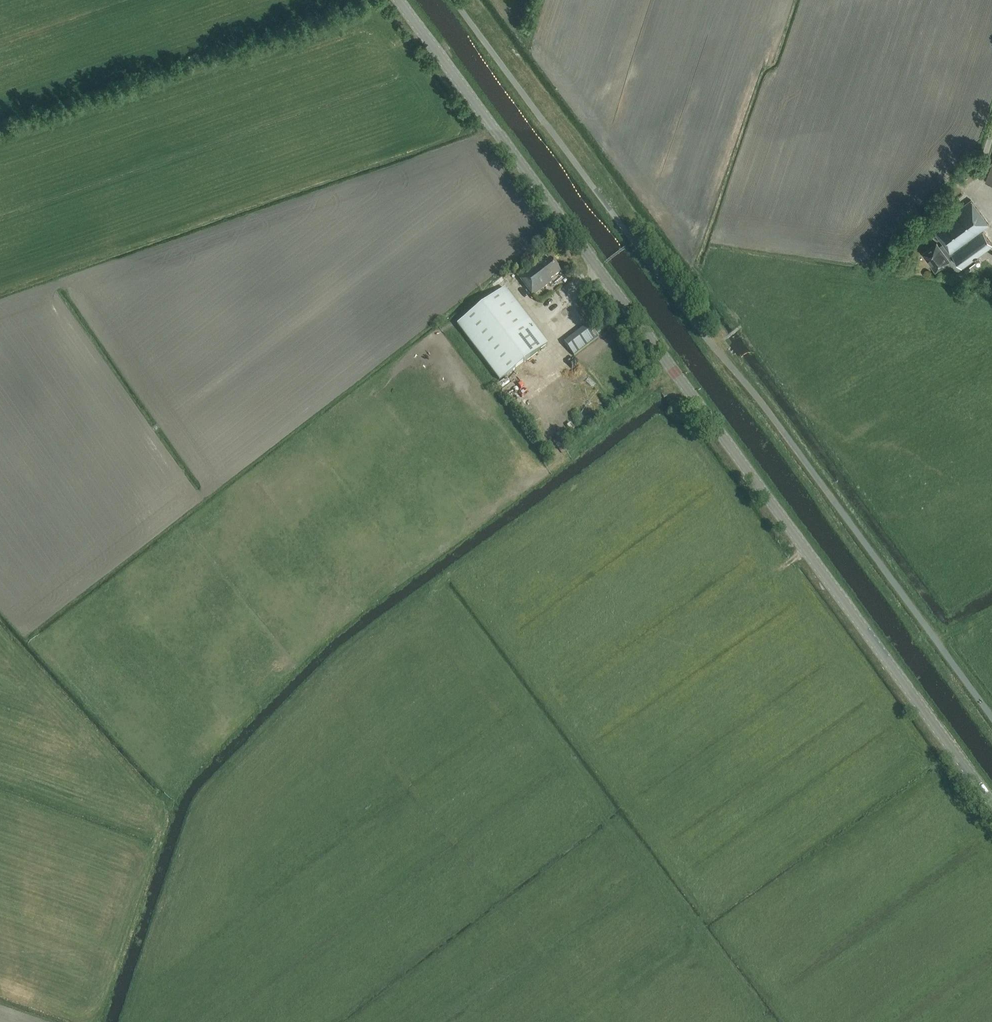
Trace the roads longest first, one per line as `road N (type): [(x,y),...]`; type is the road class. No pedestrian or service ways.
road 1 (secondary): [(991,804),(399,0)]

